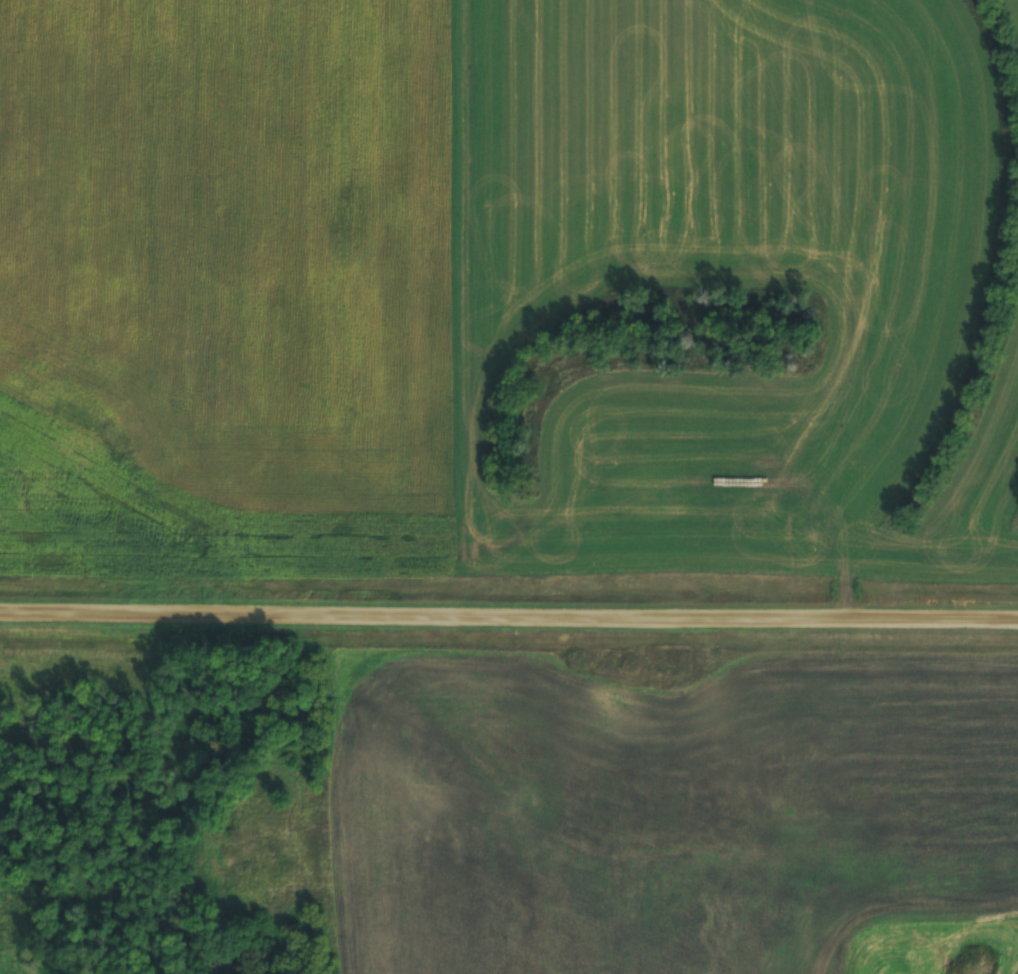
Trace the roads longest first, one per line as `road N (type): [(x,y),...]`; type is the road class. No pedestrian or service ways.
road 1 (residential): [(1017,620),(0,614)]

